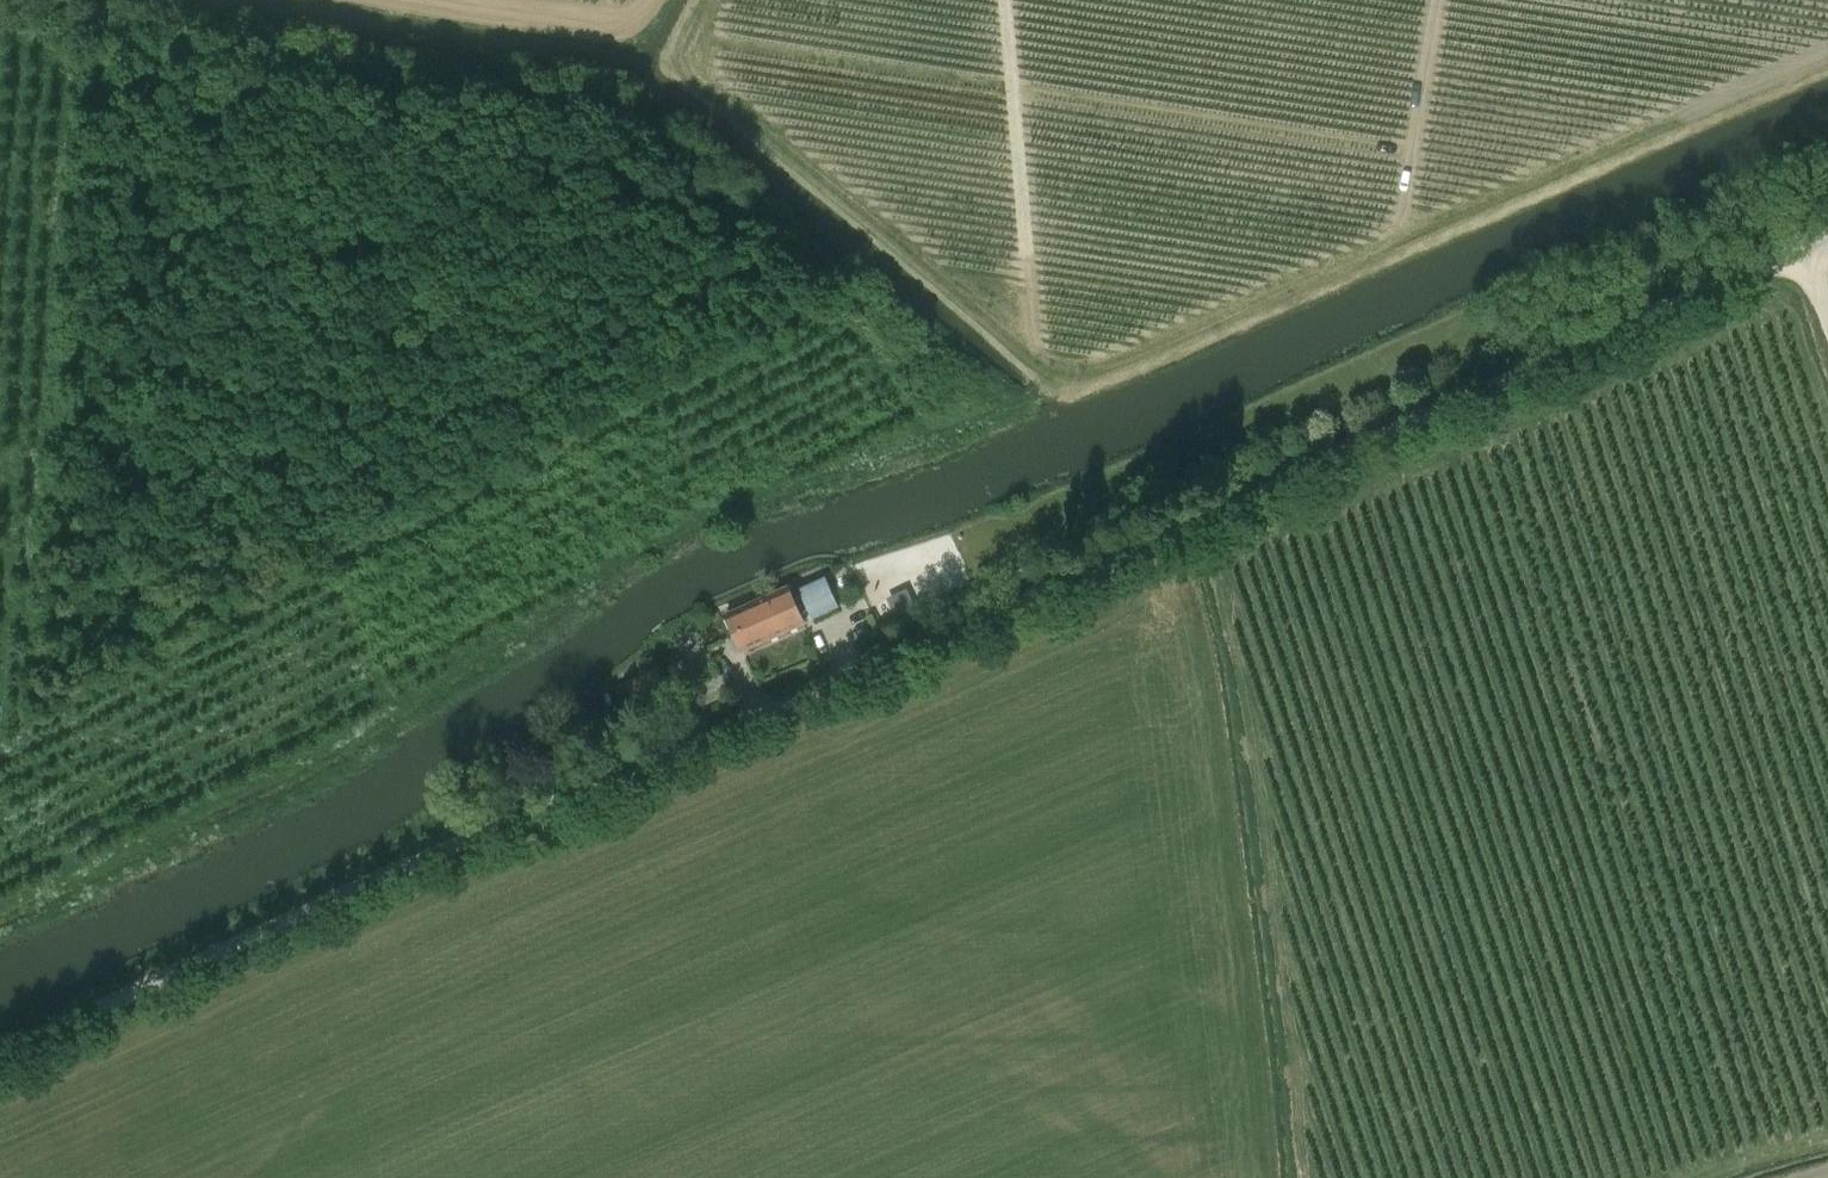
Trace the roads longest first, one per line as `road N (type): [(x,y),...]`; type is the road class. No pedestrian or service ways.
road 1 (unclassified): [(0,1052),(1827,240)]

